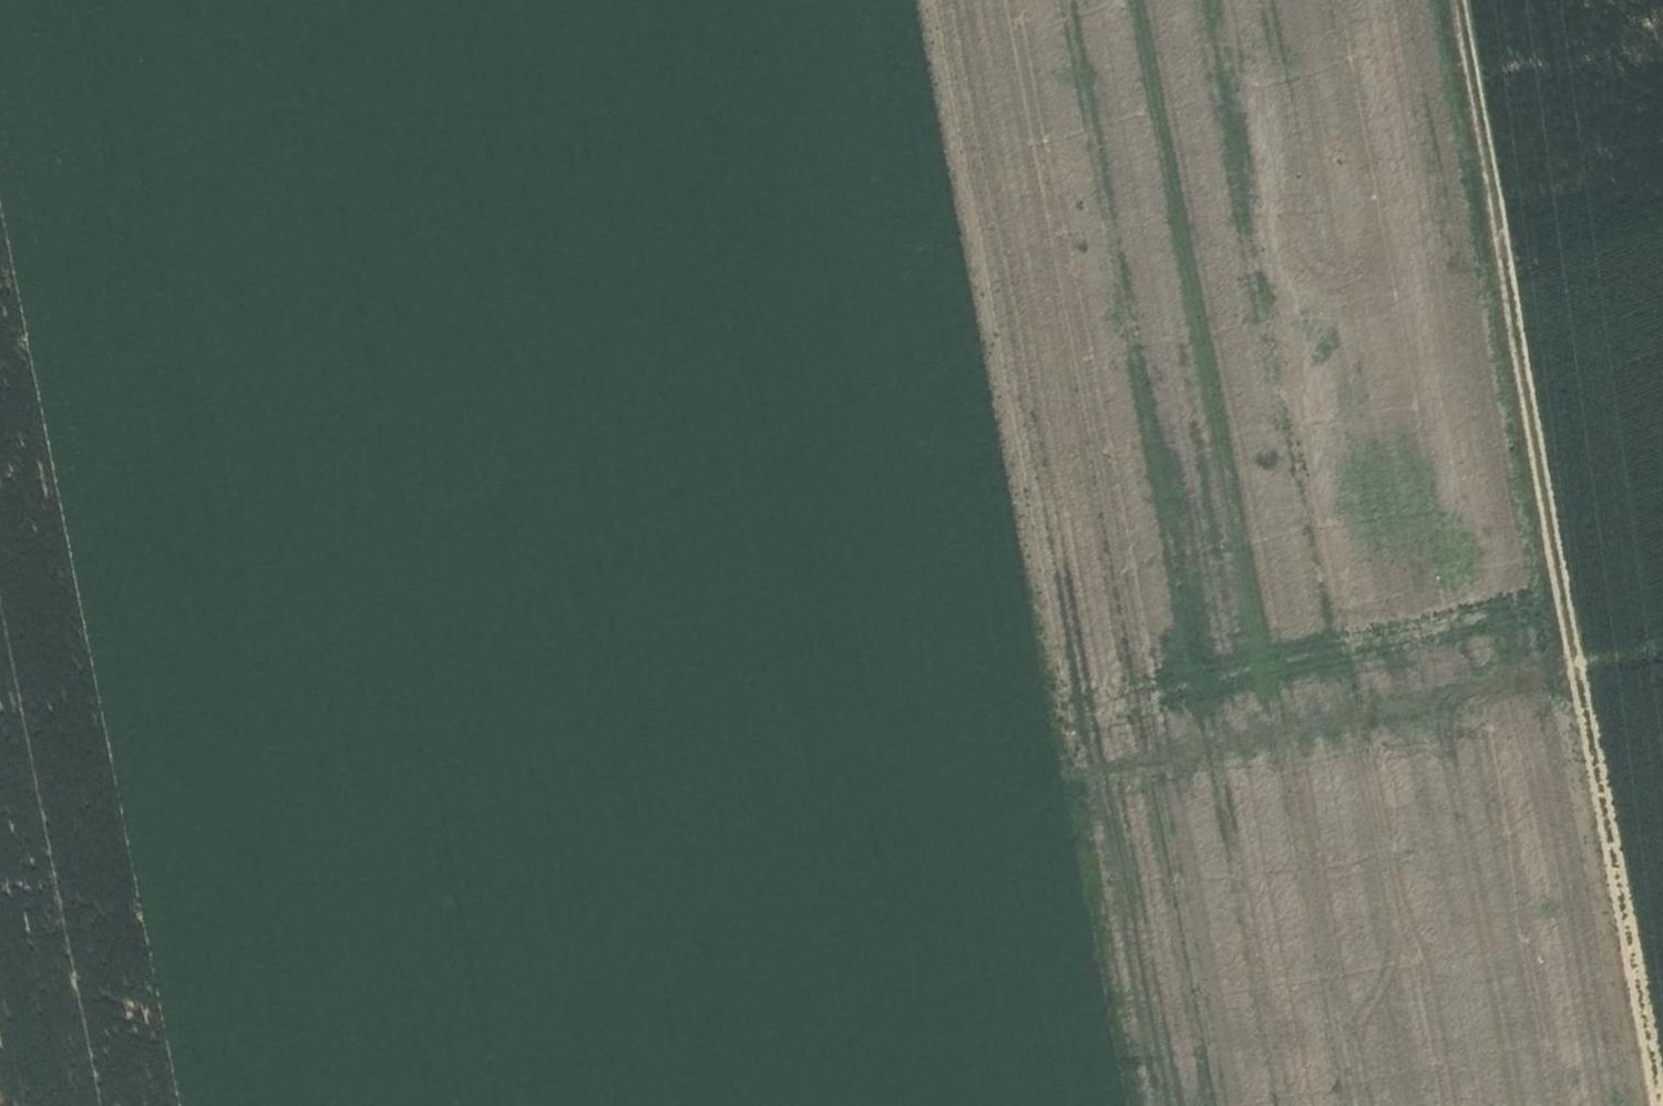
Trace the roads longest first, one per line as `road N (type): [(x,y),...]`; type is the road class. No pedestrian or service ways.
road 1 (track): [(1661,1105),(1460,0)]

